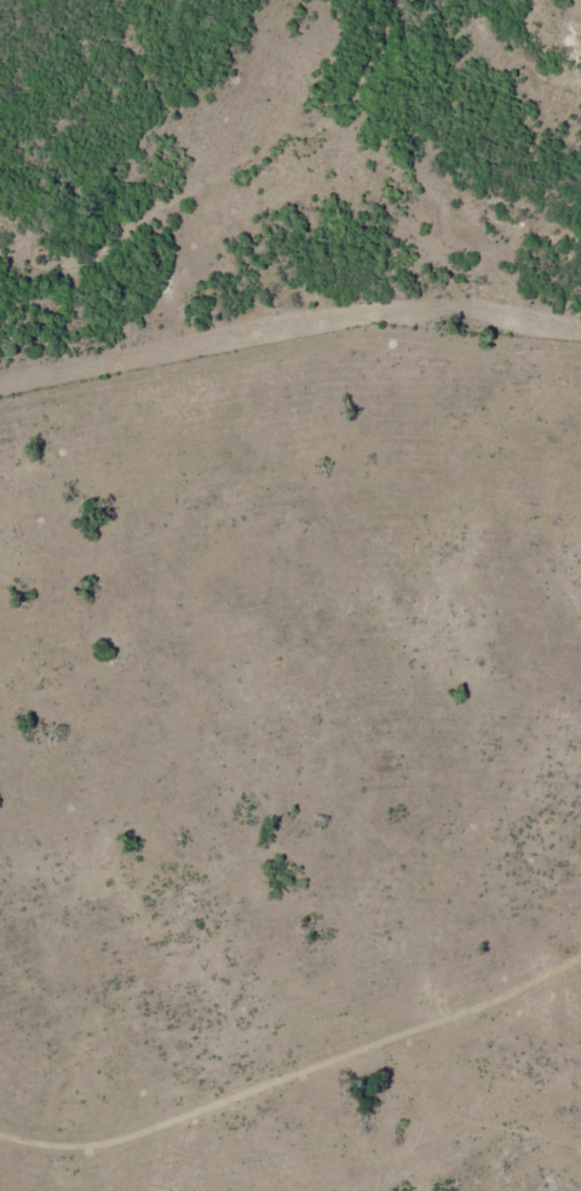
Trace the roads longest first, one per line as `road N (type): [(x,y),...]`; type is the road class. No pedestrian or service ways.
road 1 (track): [(0,1141),(167,1120),(517,978),(580,973)]

